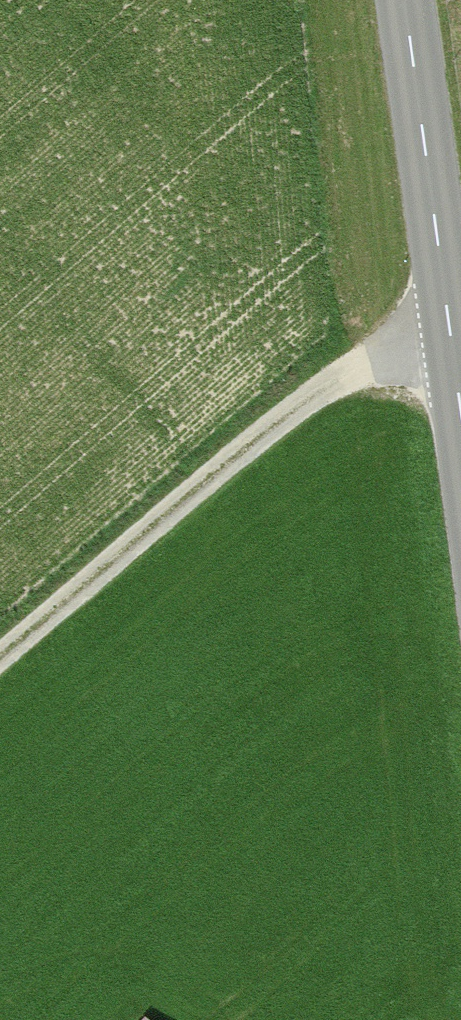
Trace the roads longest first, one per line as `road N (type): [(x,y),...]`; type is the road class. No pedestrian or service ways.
road 1 (track): [(0,669),(325,388),(382,357),(454,336)]
road 2 (tertiary): [(407,0),(460,387)]

